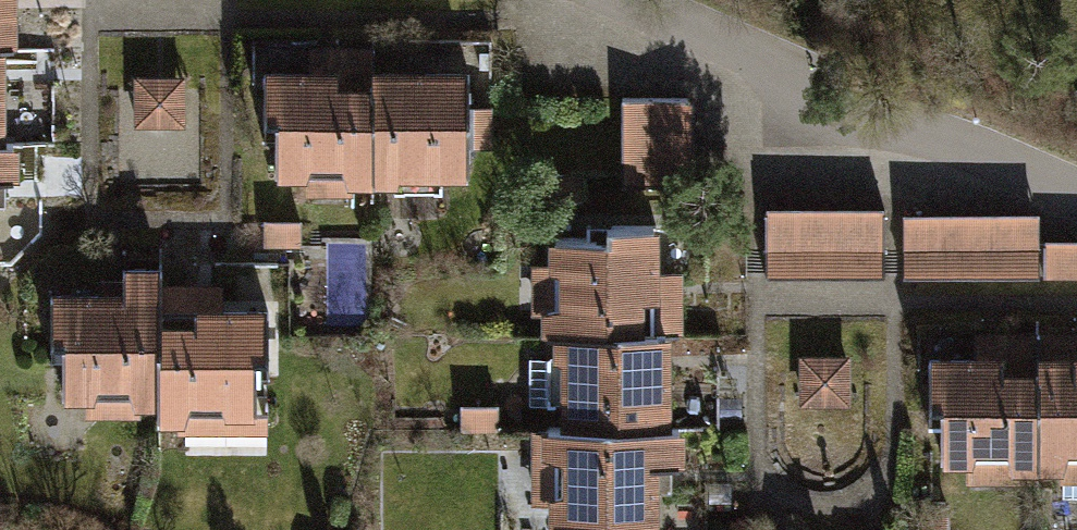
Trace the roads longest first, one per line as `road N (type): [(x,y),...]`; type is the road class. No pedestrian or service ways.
road 1 (residential): [(1076,191),(637,0)]

